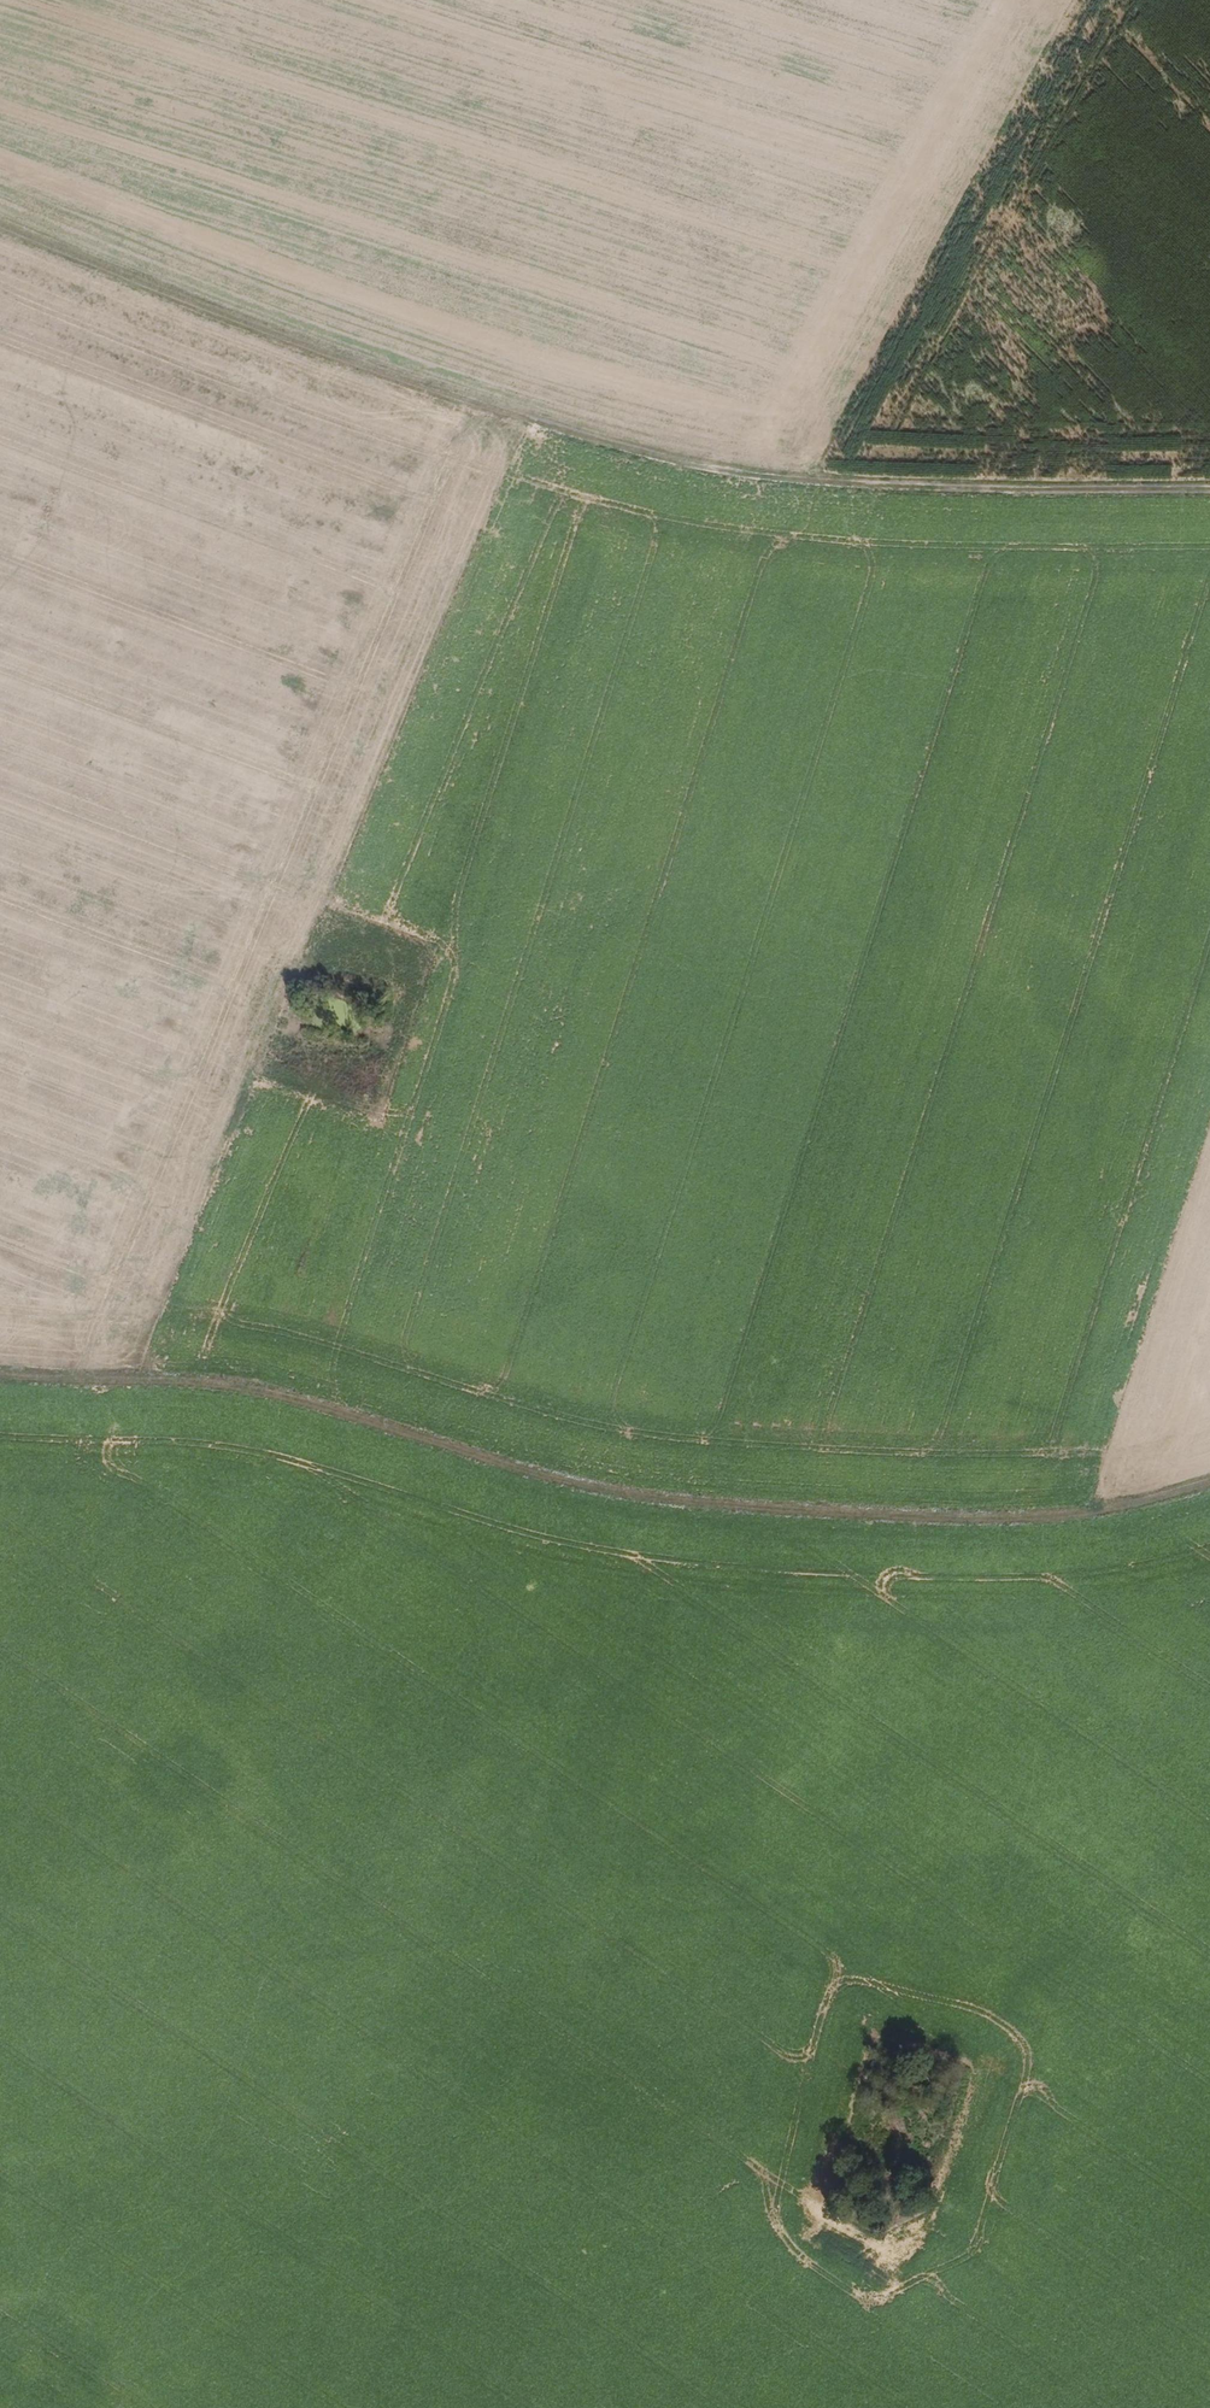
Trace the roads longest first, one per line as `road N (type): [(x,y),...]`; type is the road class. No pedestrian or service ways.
road 1 (track): [(0,229),(417,396),(583,443),(726,473),(1209,489)]
road 2 (track): [(1209,1487),(1095,1519),(619,1497),(260,1390),(180,1381),(0,1380)]

